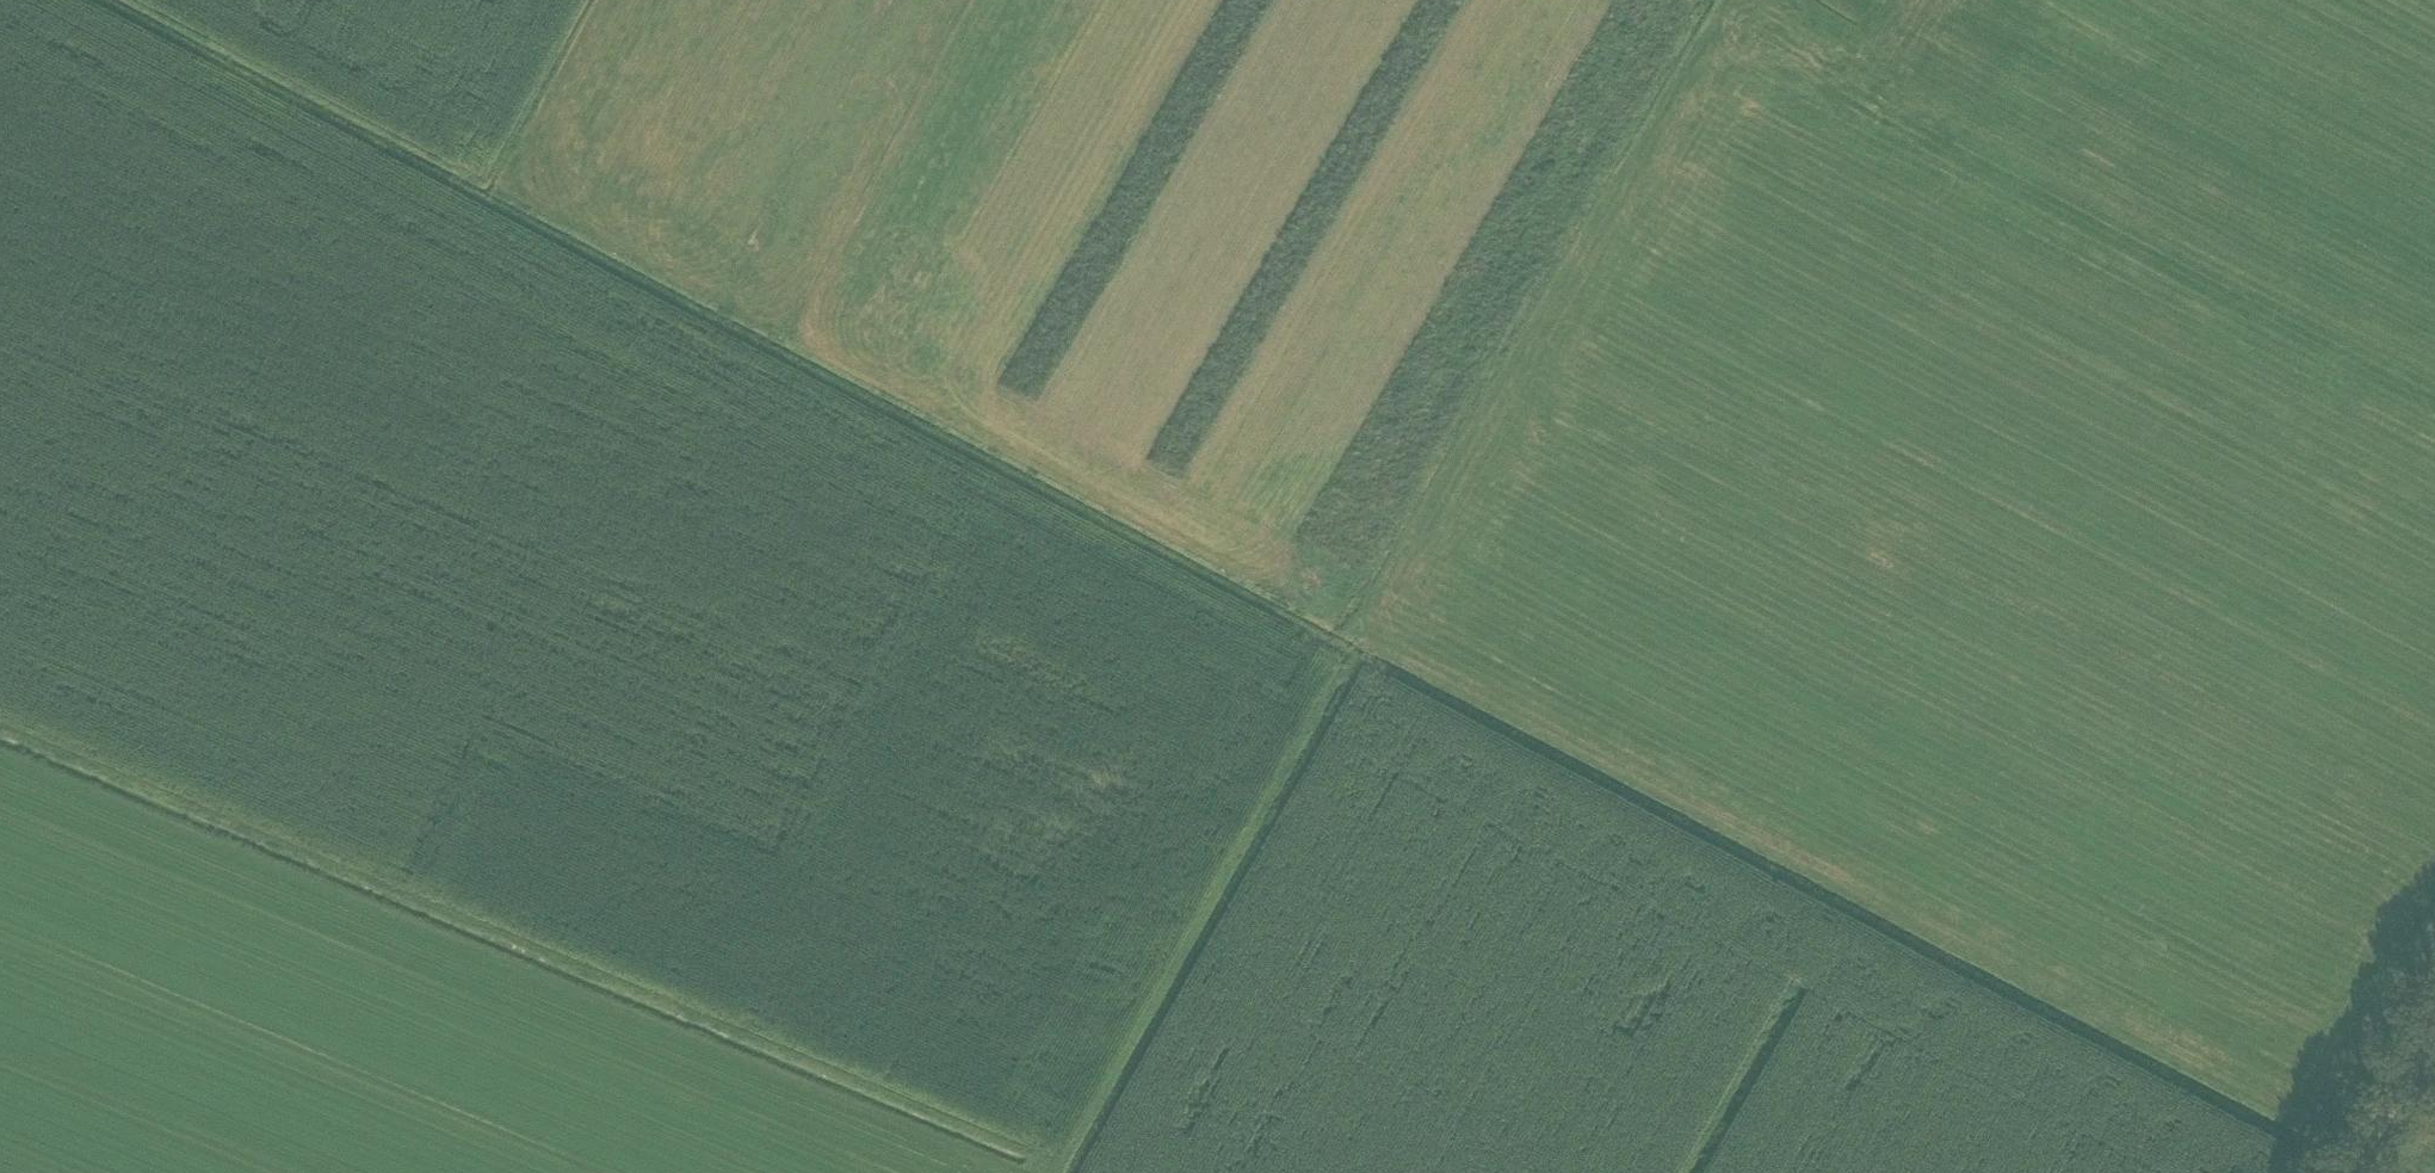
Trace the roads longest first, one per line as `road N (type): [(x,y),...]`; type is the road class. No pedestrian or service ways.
road 1 (unclassified): [(2356,1172),(2434,1038)]

